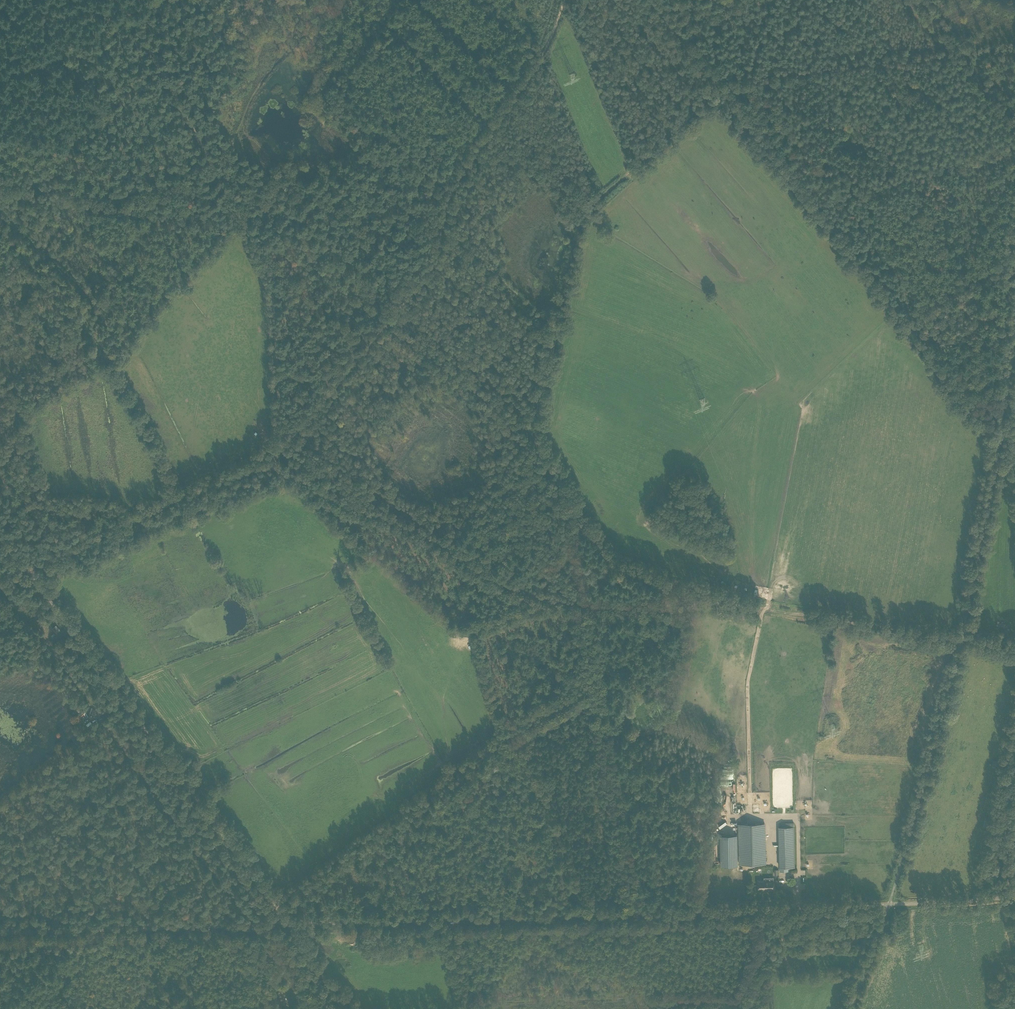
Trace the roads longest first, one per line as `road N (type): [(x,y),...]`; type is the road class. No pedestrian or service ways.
road 1 (unclassified): [(0,934),(889,904)]
road 2 (track): [(945,632),(980,435),(705,80)]
road 3 (track): [(582,602),(558,489),(528,422),(580,219),(712,89)]
road 4 (track): [(277,452),(432,262),(450,199),(564,0)]
road 5 (track): [(582,602),(713,602),(1014,646)]
road 6 (track): [(275,905),(27,572)]
road 7 (track): [(450,919),(464,993),(735,983)]
road 8 (track): [(328,111),(277,195),(239,225),(198,227),(56,206),(56,196)]
road 9 (track): [(446,545),(532,431),(388,321)]
road 10 (track): [(636,913),(582,602)]
road 11 (track): [(705,80),(1014,50)]
road 12 (track): [(277,452),(268,280),(206,159)]
road 13 (track): [(271,466),(541,596)]
road 14 (track): [(513,734),(275,905)]
road 15 (track): [(27,572),(177,499),(271,466)]
road 16 (track): [(829,69),(906,178),(964,282)]
road 17 (track): [(805,208),(1014,147)]
road 18 (track): [(206,159),(112,204),(0,186)]
road 19 (track): [(207,814),(142,851),(0,853)]
road 20 (track): [(763,609),(748,684),(750,816)]
road 21 (track): [(206,159),(235,135),(257,89),(325,0)]
road 22 (track): [(648,9),(533,172)]
road 23 (track): [(171,0),(0,79)]
road 24 (track): [(118,0),(161,62),(206,159)]
road 25 (track): [(1014,938),(1005,818),(1014,760)]
road 26 (track): [(145,929),(85,944),(1,1008)]
road 27 (track): [(1014,121),(921,0)]
road 28 (track): [(895,322),(1014,250)]
road 29 (unclassified): [(1014,896),(889,904)]
road 30 (track): [(343,1008),(275,905)]

